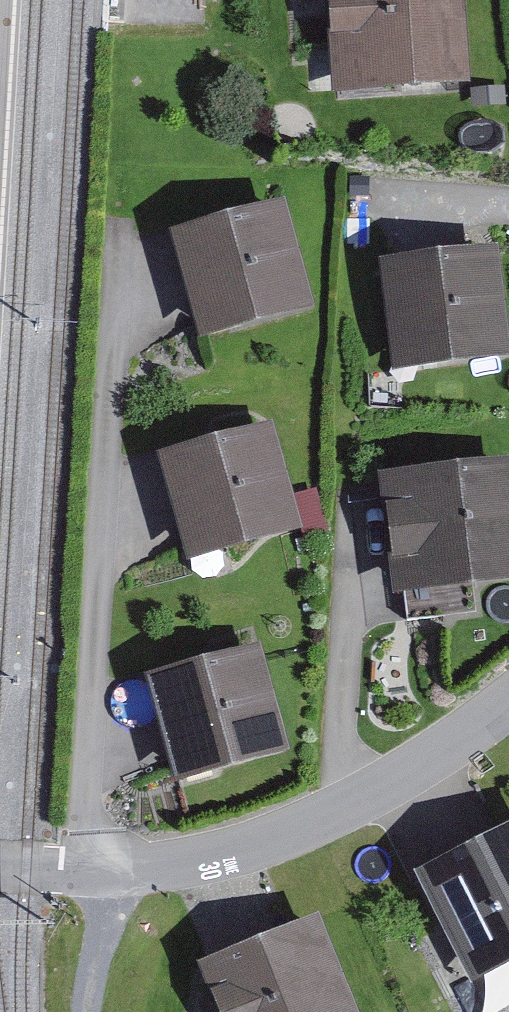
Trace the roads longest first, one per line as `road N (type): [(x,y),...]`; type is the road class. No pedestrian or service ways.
road 1 (residential): [(0,867),(219,854),(337,814),(508,702)]
road 2 (track): [(85,1011),(108,900),(97,867)]

